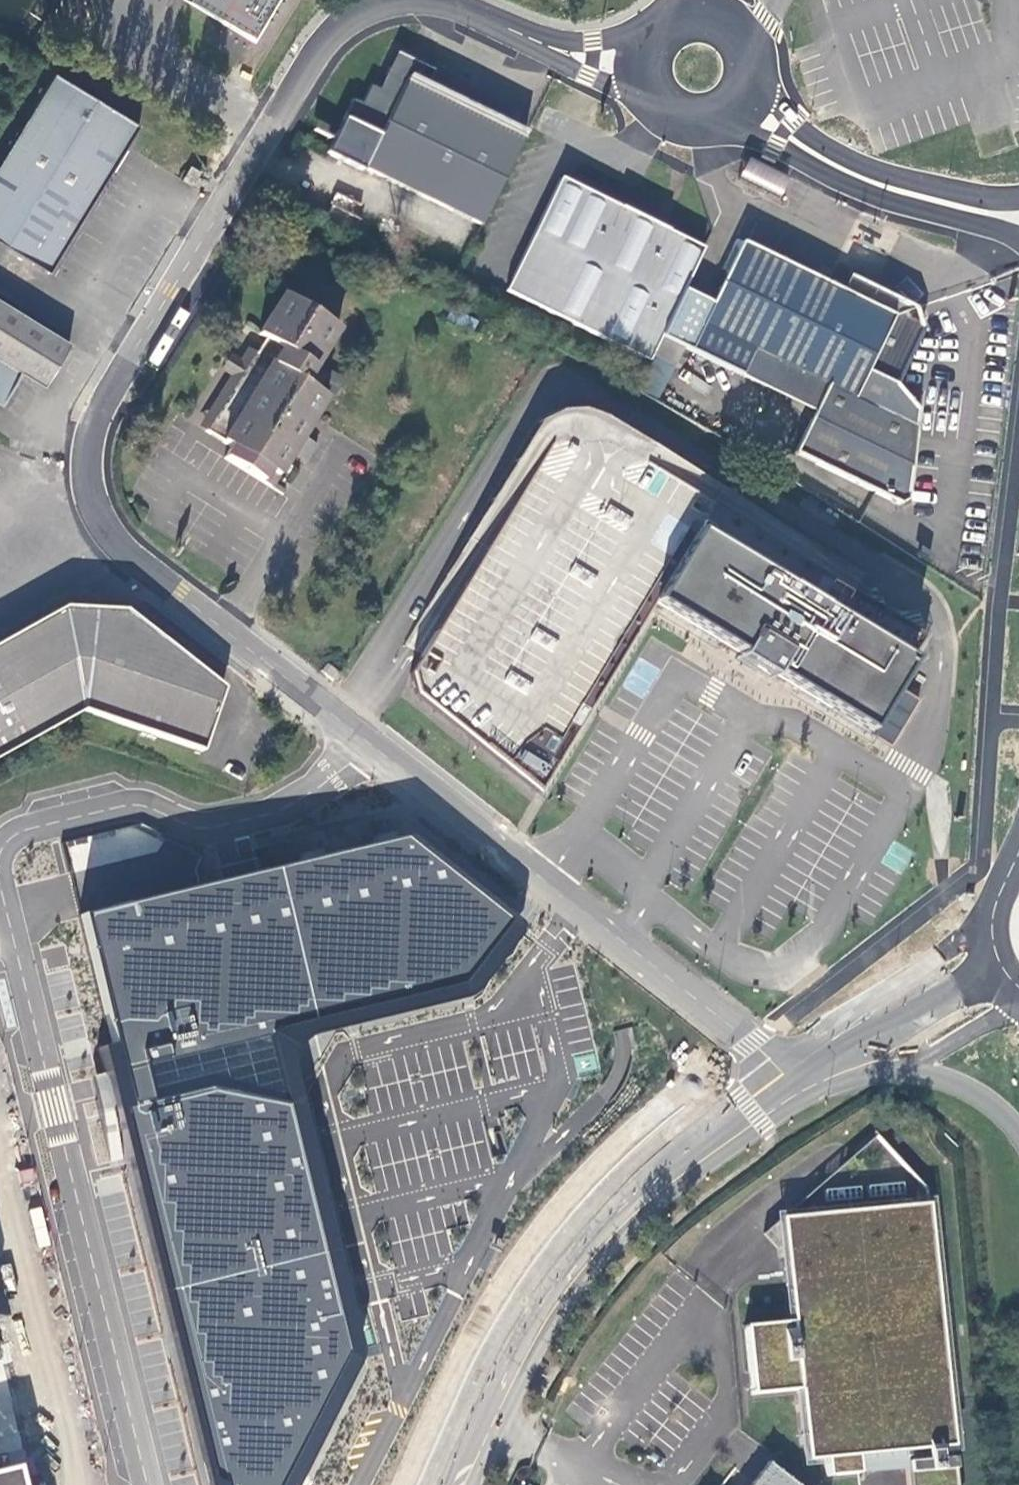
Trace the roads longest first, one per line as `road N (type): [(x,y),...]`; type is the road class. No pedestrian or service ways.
road 1 (residential): [(363,739),(311,799),(240,823),(191,825),(130,809),(18,837),(1,866),(147,1484)]
road 2 (unclassified): [(363,739),(114,539),(91,481),(92,444),(120,372),(313,64),(337,29),(390,0)]
road 3 (unclassified): [(781,1065),(363,739)]
road 4 (tertiary): [(643,1195),(515,1366),(460,1484)]
road 5 (unclassified): [(734,115),(806,164),(871,195),(1018,236)]
road 6 (unclassified): [(1018,198),(865,168),(810,136),(756,81)]
road 7 (tertiary): [(997,916),(781,1065)]
road 8 (tertiary): [(643,1195),(807,1086)]
road 9 (tertiary): [(837,1066),(966,1085),(1018,1124)]
road 10 (tertiary): [(837,1066),(938,999),(1007,973)]
road 11 (tertiary): [(781,1065),(676,1150),(643,1195)]
road 12 (unclassified): [(756,81),(751,40),(721,12),(679,11),(652,29)]

